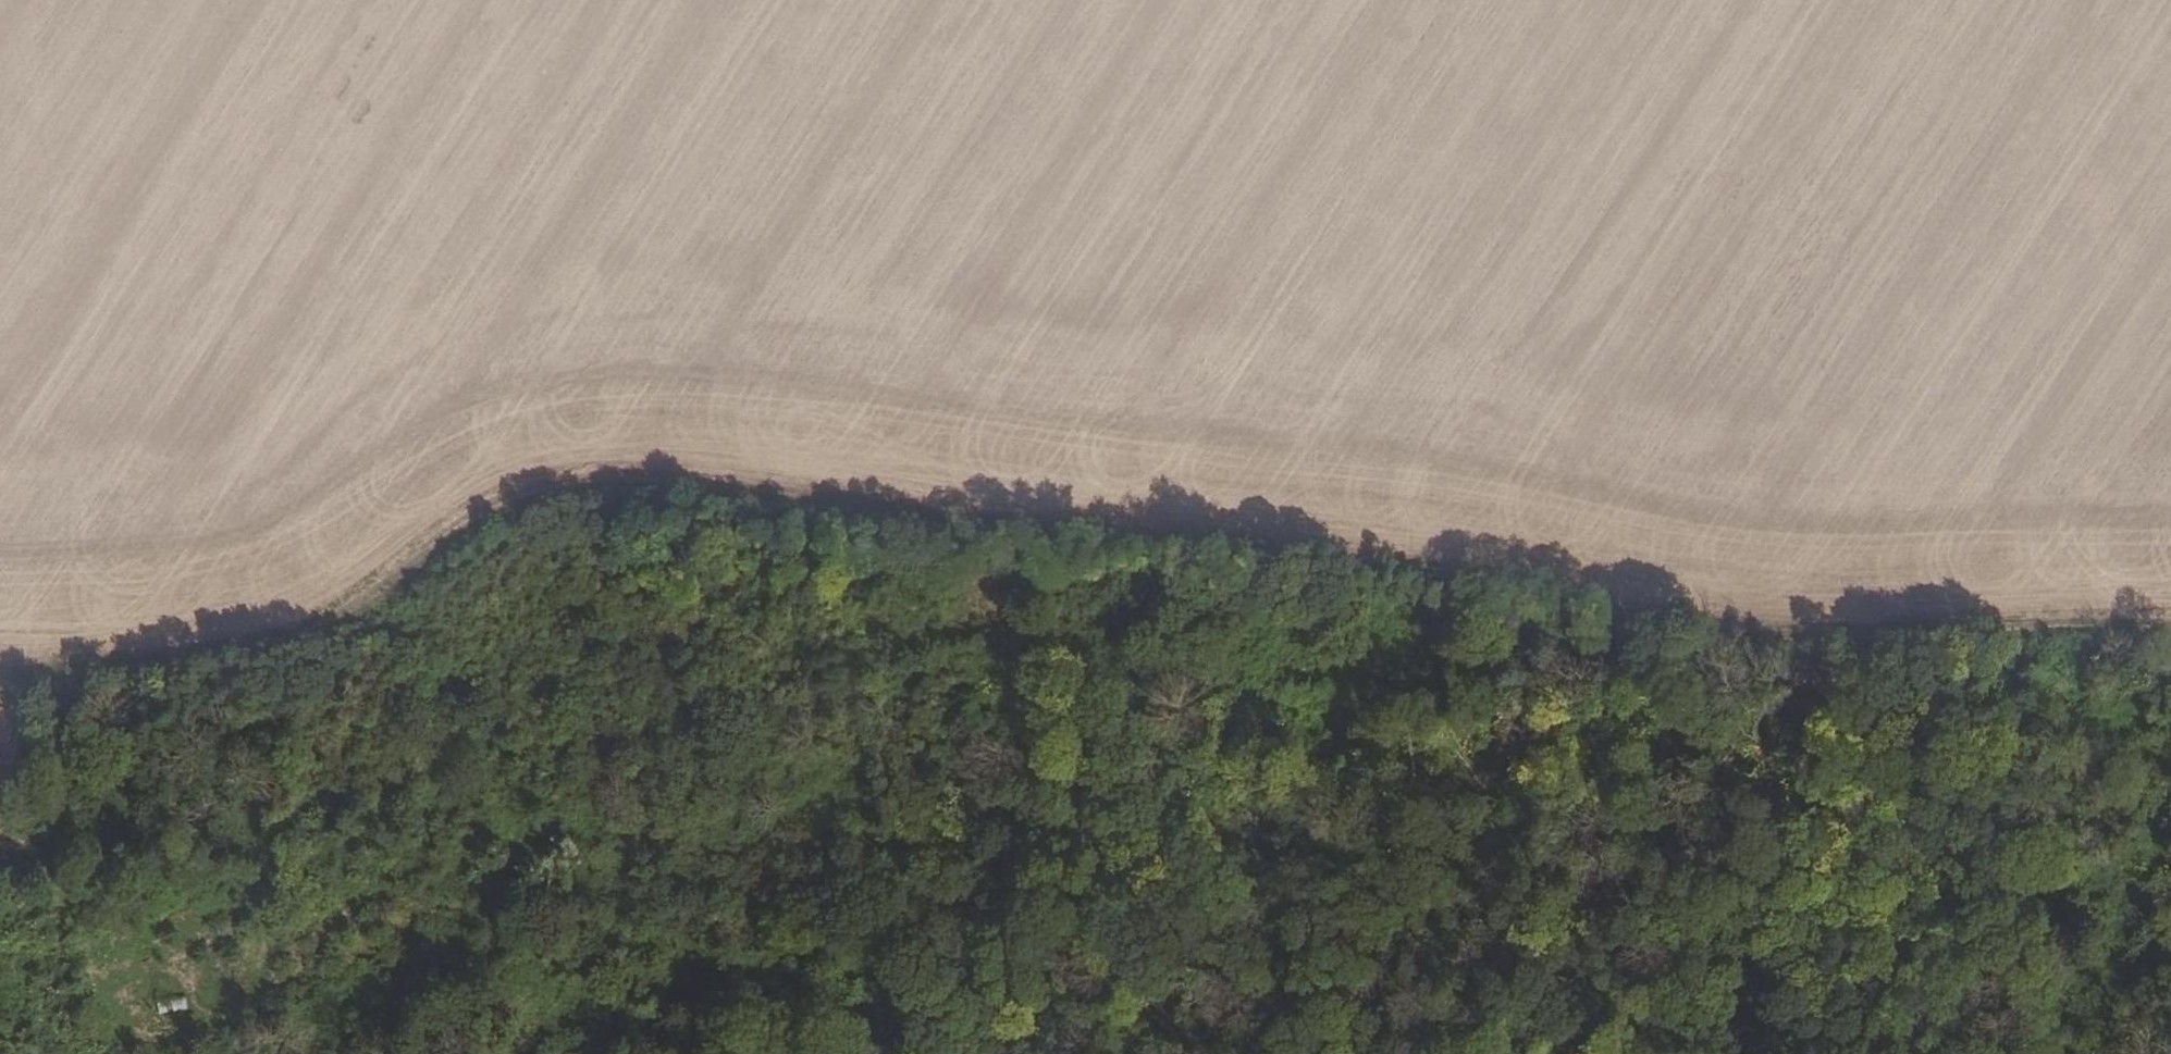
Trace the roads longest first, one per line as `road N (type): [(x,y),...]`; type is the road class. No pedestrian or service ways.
road 1 (track): [(0,676),(324,633),(525,489),(810,470),(1951,601),(2170,606)]

